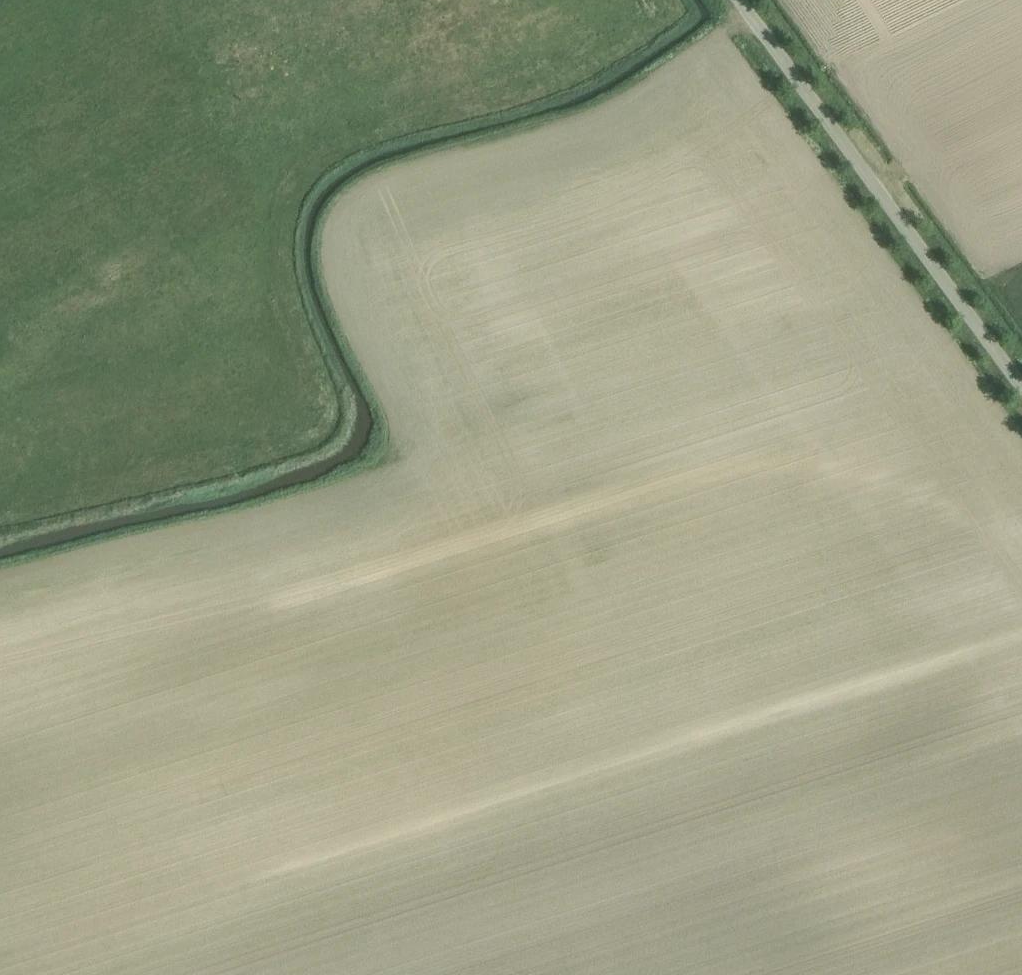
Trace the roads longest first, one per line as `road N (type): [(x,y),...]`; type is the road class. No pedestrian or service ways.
road 1 (unclassified): [(1021,395),(733,0)]

